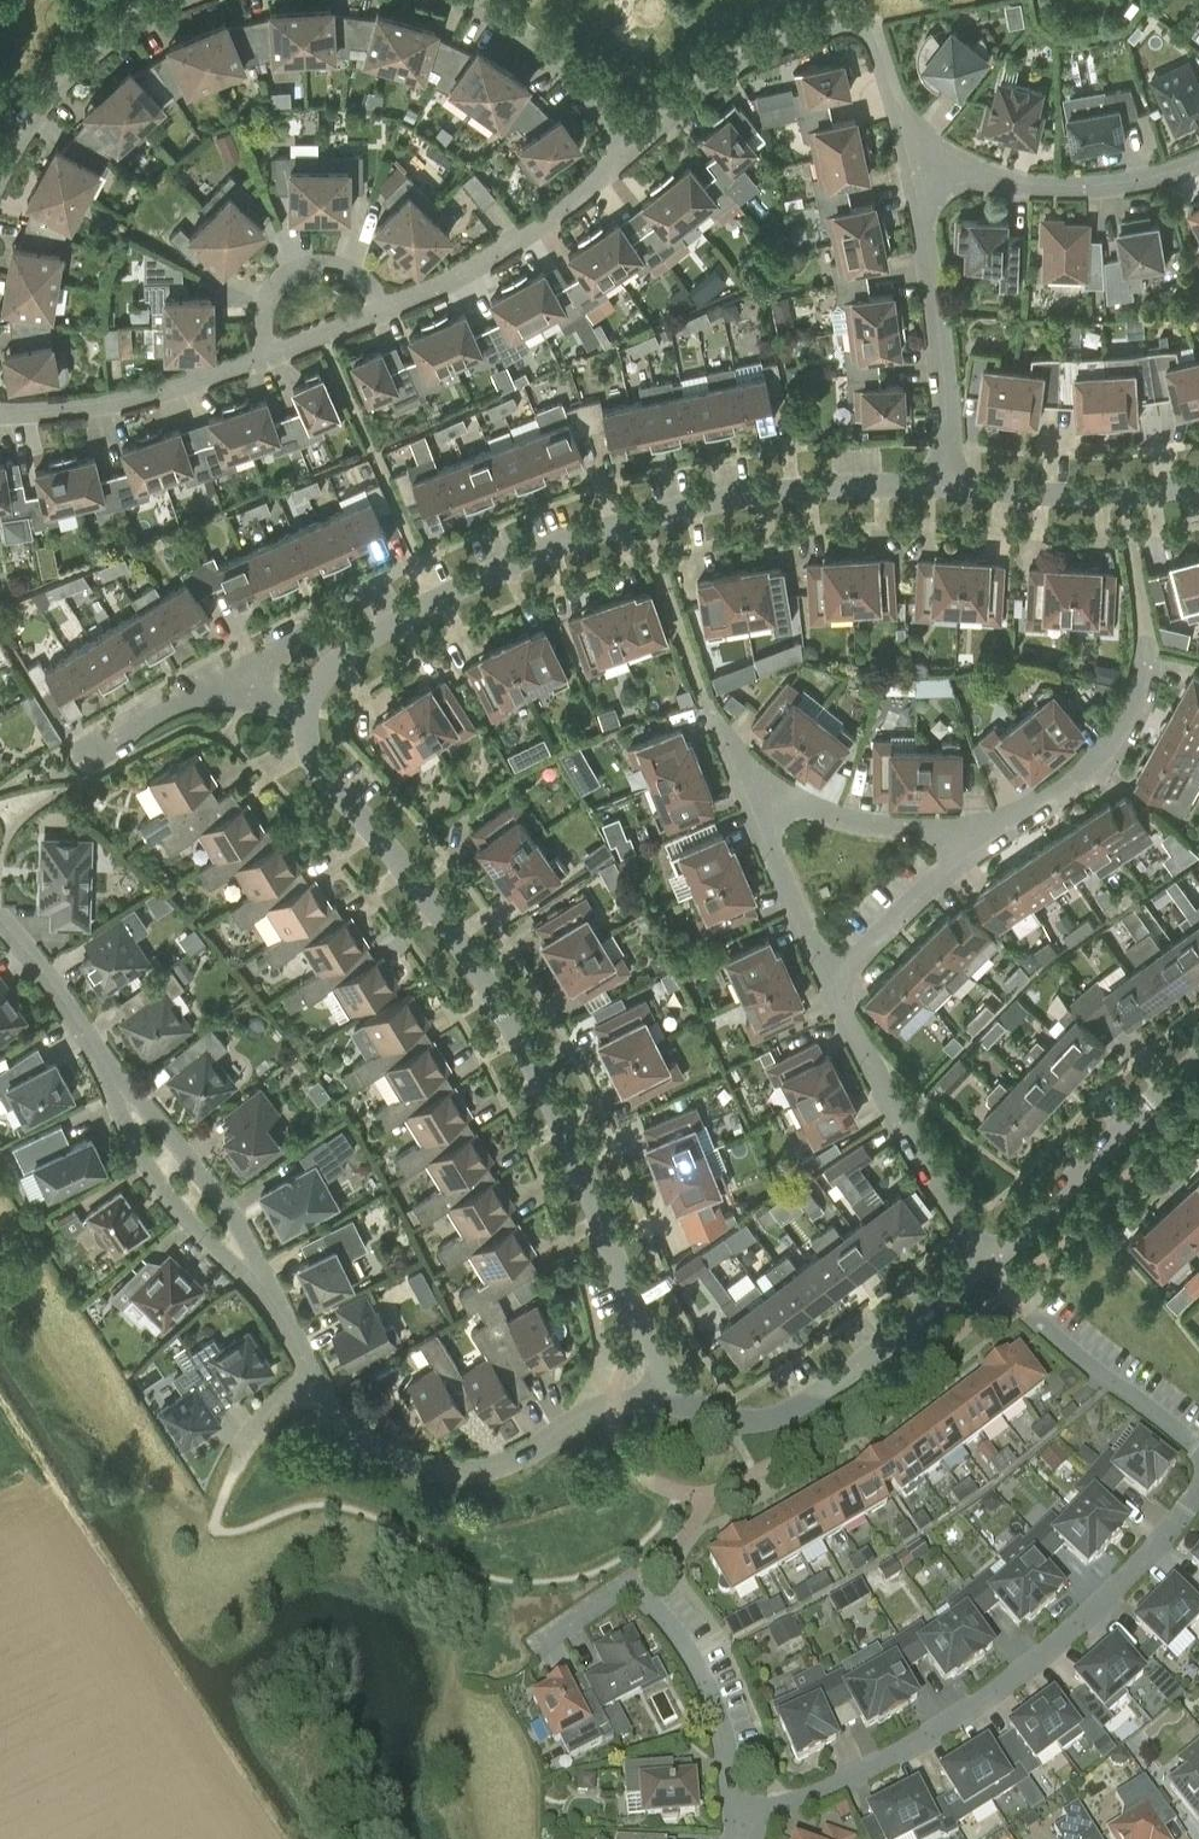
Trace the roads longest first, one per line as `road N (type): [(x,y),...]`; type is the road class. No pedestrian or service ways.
road 1 (tertiary): [(671,1380),(553,1104),(458,939),(315,767),(308,711)]
road 2 (tertiary): [(308,711),(338,661),(388,626),(591,533),(745,496),(948,485)]
road 3 (residential): [(734,1816),(781,1810),(880,1767),(1051,1653),(1198,1482)]
road 4 (tertiary): [(671,1380),(731,1421),(783,1415),(823,1395),(990,1259)]
road 5 (residential): [(734,1816),(715,1710),(689,1652),(636,1590),(624,1589),(536,1646)]
road 6 (residential): [(613,1404),(501,1466),(449,1472),(379,1449),(343,1422),(312,1375)]
road 7 (residential): [(990,1259),(895,1104),(832,977)]
road 8 (residential): [(948,485),(918,174)]
road 9 (residential): [(378,310),(486,259),(630,150)]
road 10 (tertiary): [(990,1259),(1198,1059)]
road 11 (residential): [(918,174),(1073,188),(1198,163)]
road 12 (residential): [(0,409),(101,403),(267,355)]
road 13 (residential): [(630,150),(741,61),(825,26),(865,26)]
road 14 (residential): [(1146,641),(1138,709),(1118,744),(1076,783),(987,832)]
road 15 (residential): [(115,1081),(128,1134),(175,1209),(225,1260),(264,1285)]
road 16 (residential): [(264,1285),(237,1221),(186,1152),(115,1081)]
road 17 (residential): [(177,0),(126,26),(67,75),(0,174)]
road 18 (residential): [(987,832),(818,812),(741,783)]
road 19 (tertiary): [(948,485),(1059,494),(1198,483)]
road 20 (residential): [(630,150),(567,73),(462,0)]
road 21 (residential): [(832,977),(741,783)]
road 22 (residential): [(832,977),(987,832)]
road 23 (residential): [(267,355),(260,323),(272,293),(297,273),(329,268),(359,281),(378,310)]
road 24 (residential): [(1198,1447),(1042,1327)]
road 25 (residential): [(115,1081),(0,923)]
road 26 (residential): [(918,174),(865,26)]
road 27 (residential): [(92,751),(221,685)]
road 28 (residential): [(235,1467),(278,1403),(312,1375)]
road 29 (residential): [(267,355),(378,310)]

